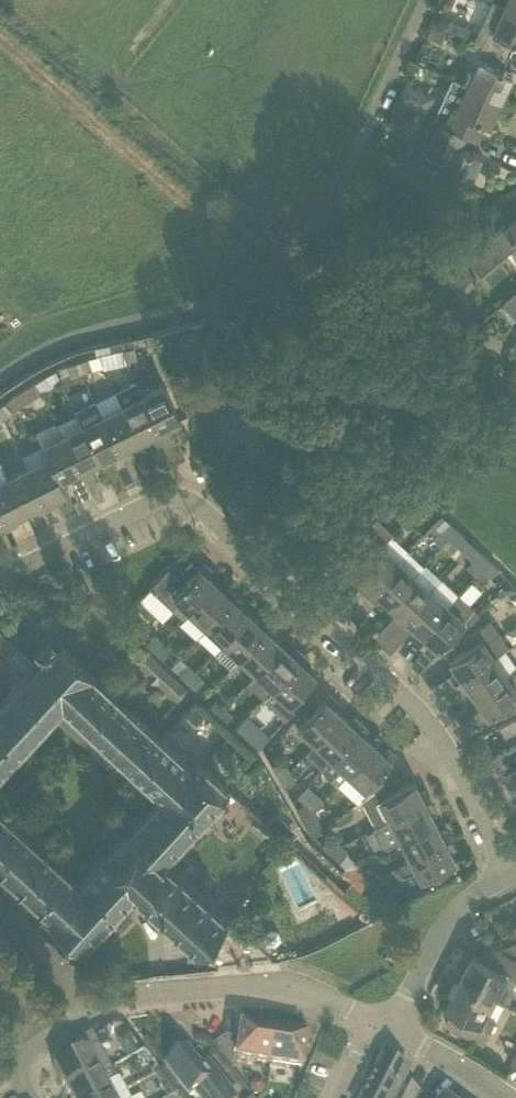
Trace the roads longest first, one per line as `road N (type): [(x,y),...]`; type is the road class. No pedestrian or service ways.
road 1 (residential): [(511,873),(450,753),(414,704),(190,499),(166,496),(17,569),(0,569)]
road 2 (residential): [(0,381),(93,335),(194,311),(258,285),(296,255),(427,0)]
road 3 (residential): [(375,1020),(280,983),(141,994),(93,1011)]
road 4 (residential): [(391,1027),(440,931),(467,898),(511,873)]
road 5 (residential): [(30,1097),(11,1063),(93,1011)]
road 6 (residential): [(507,1097),(391,1027)]
road 7 (residential): [(93,1011),(78,986),(0,917)]

